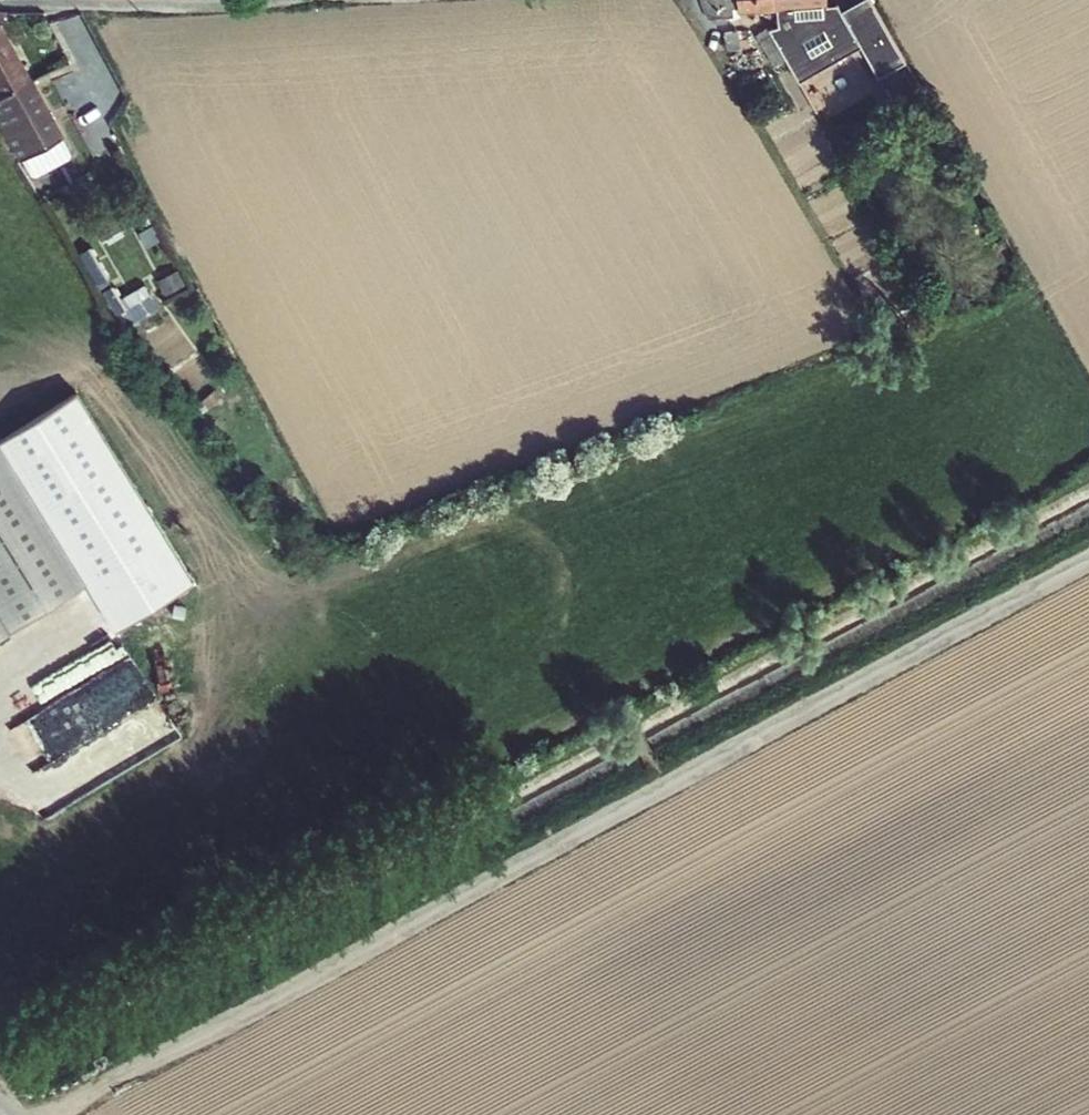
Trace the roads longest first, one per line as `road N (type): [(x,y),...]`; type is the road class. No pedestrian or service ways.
road 1 (track): [(1088,561),(42,1114)]

